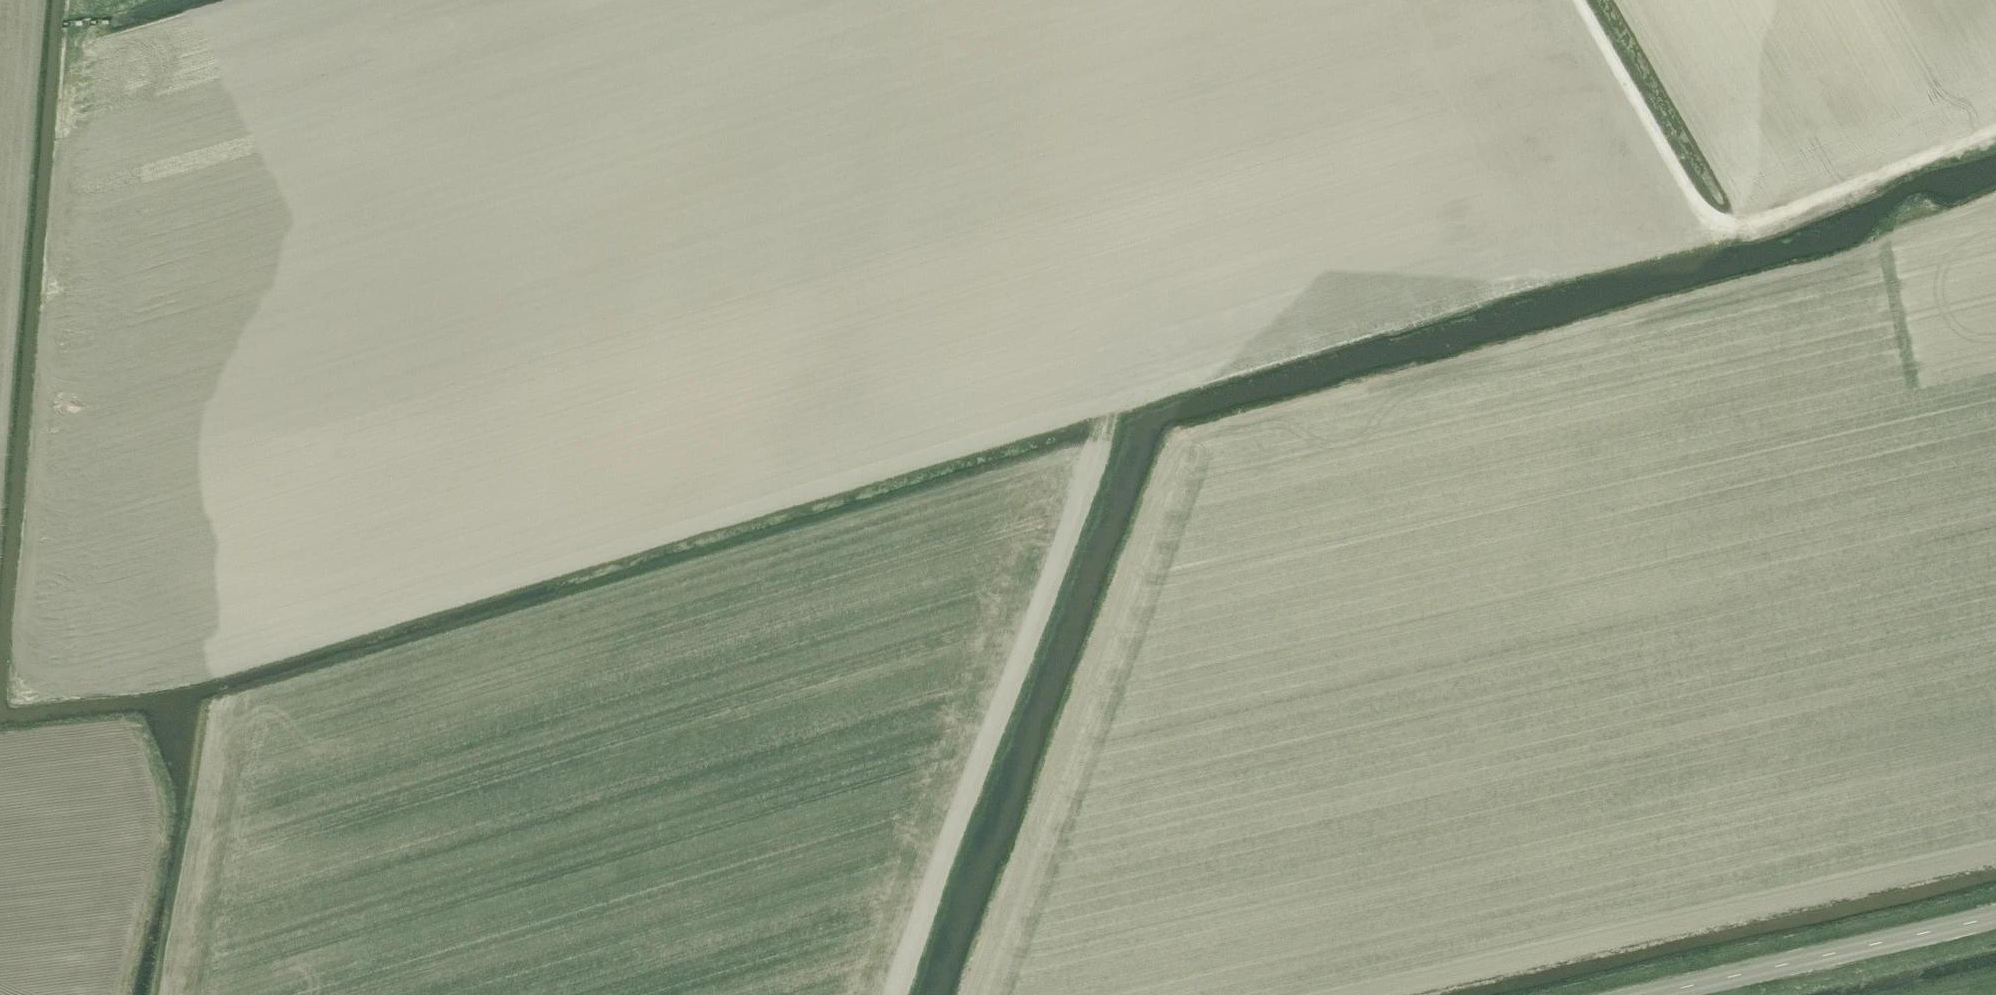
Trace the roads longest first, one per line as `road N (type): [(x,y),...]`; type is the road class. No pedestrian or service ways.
road 1 (secondary): [(1650,994),(1995,917)]

